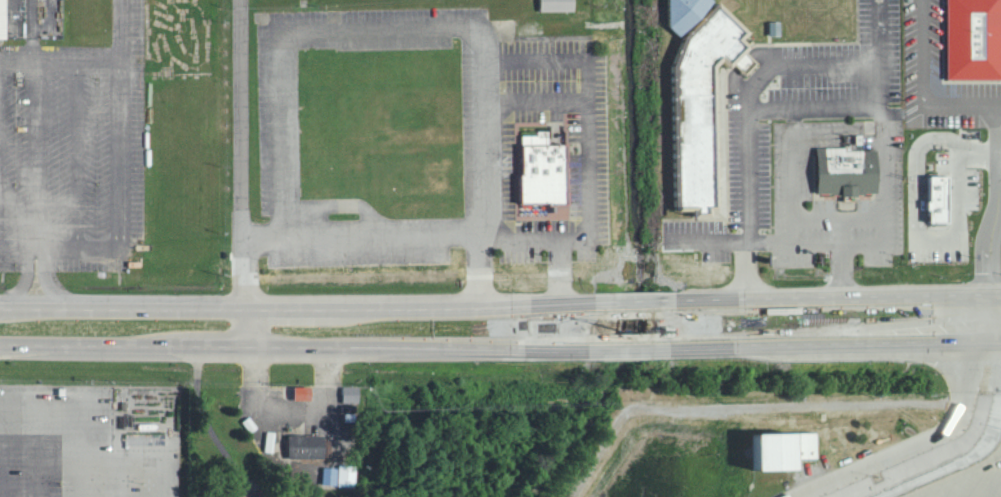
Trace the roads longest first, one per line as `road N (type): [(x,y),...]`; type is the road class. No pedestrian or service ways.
road 1 (primary): [(1000,297),(522,311),(0,311)]
road 2 (primary): [(0,349),(554,350),(1000,340)]
road 3 (residential): [(244,350),(242,0)]

